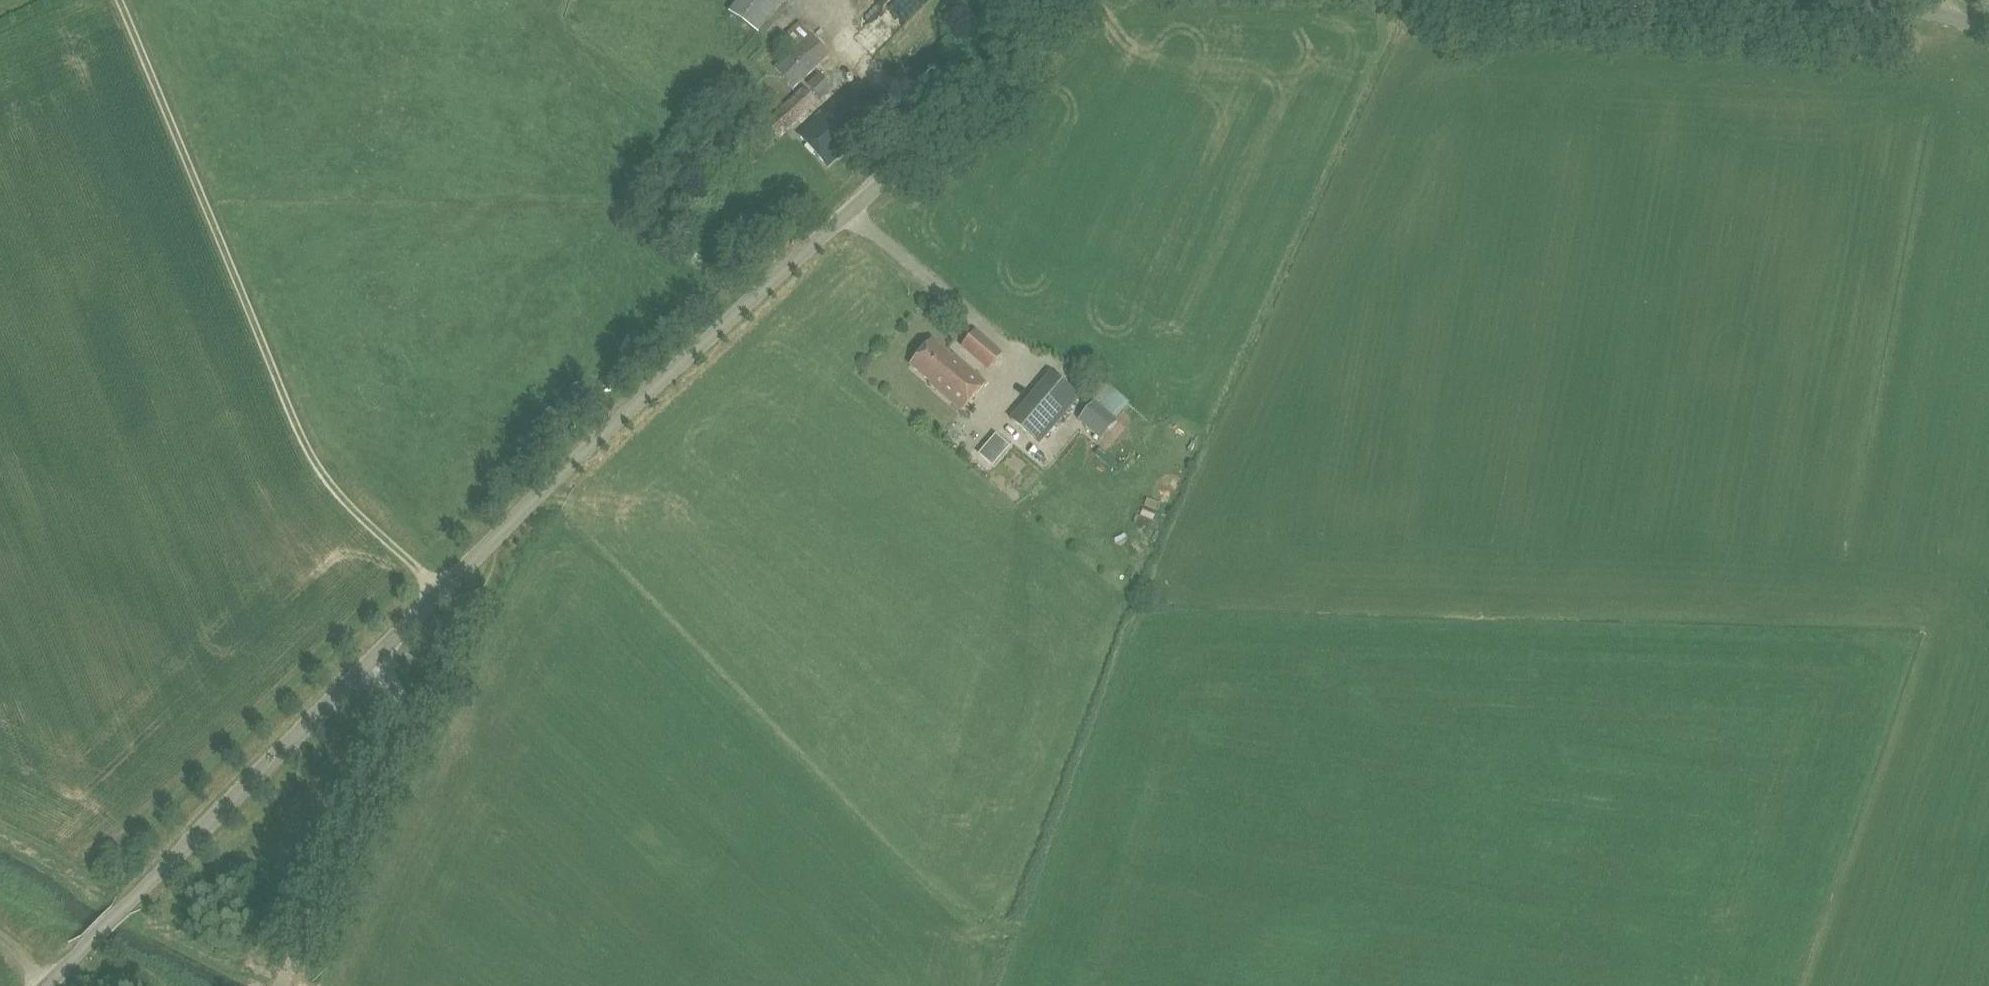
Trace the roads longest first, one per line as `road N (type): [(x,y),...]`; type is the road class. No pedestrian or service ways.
road 1 (unclassified): [(45,985),(594,450),(994,76),(1060,0)]
road 2 (unclassified): [(1988,30),(1938,11),(1773,0)]

